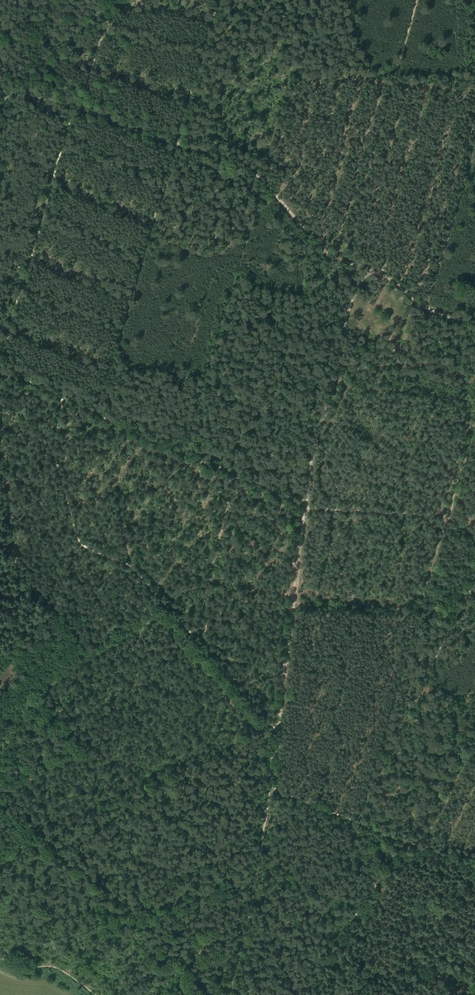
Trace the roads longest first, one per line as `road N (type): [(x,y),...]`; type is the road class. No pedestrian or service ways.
road 1 (track): [(14,89),(263,177),(316,245),(424,304)]
road 2 (track): [(416,0),(352,226),(359,283)]
road 3 (track): [(474,581),(390,755),(404,840)]
road 4 (track): [(359,283),(304,508)]
road 5 (track): [(271,784),(225,994)]
road 6 (track): [(304,508),(445,517),(455,493)]
road 7 (track): [(282,672),(304,508)]
road 8 (unclassified): [(0,105),(117,0)]

